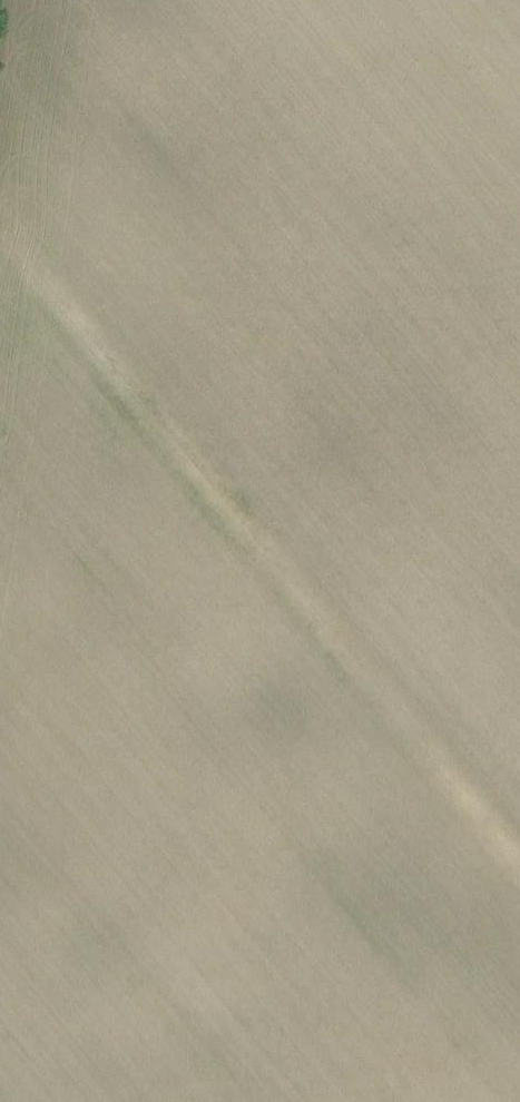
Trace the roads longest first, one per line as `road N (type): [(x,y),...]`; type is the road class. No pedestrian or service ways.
road 1 (track): [(519,872),(0,227)]

